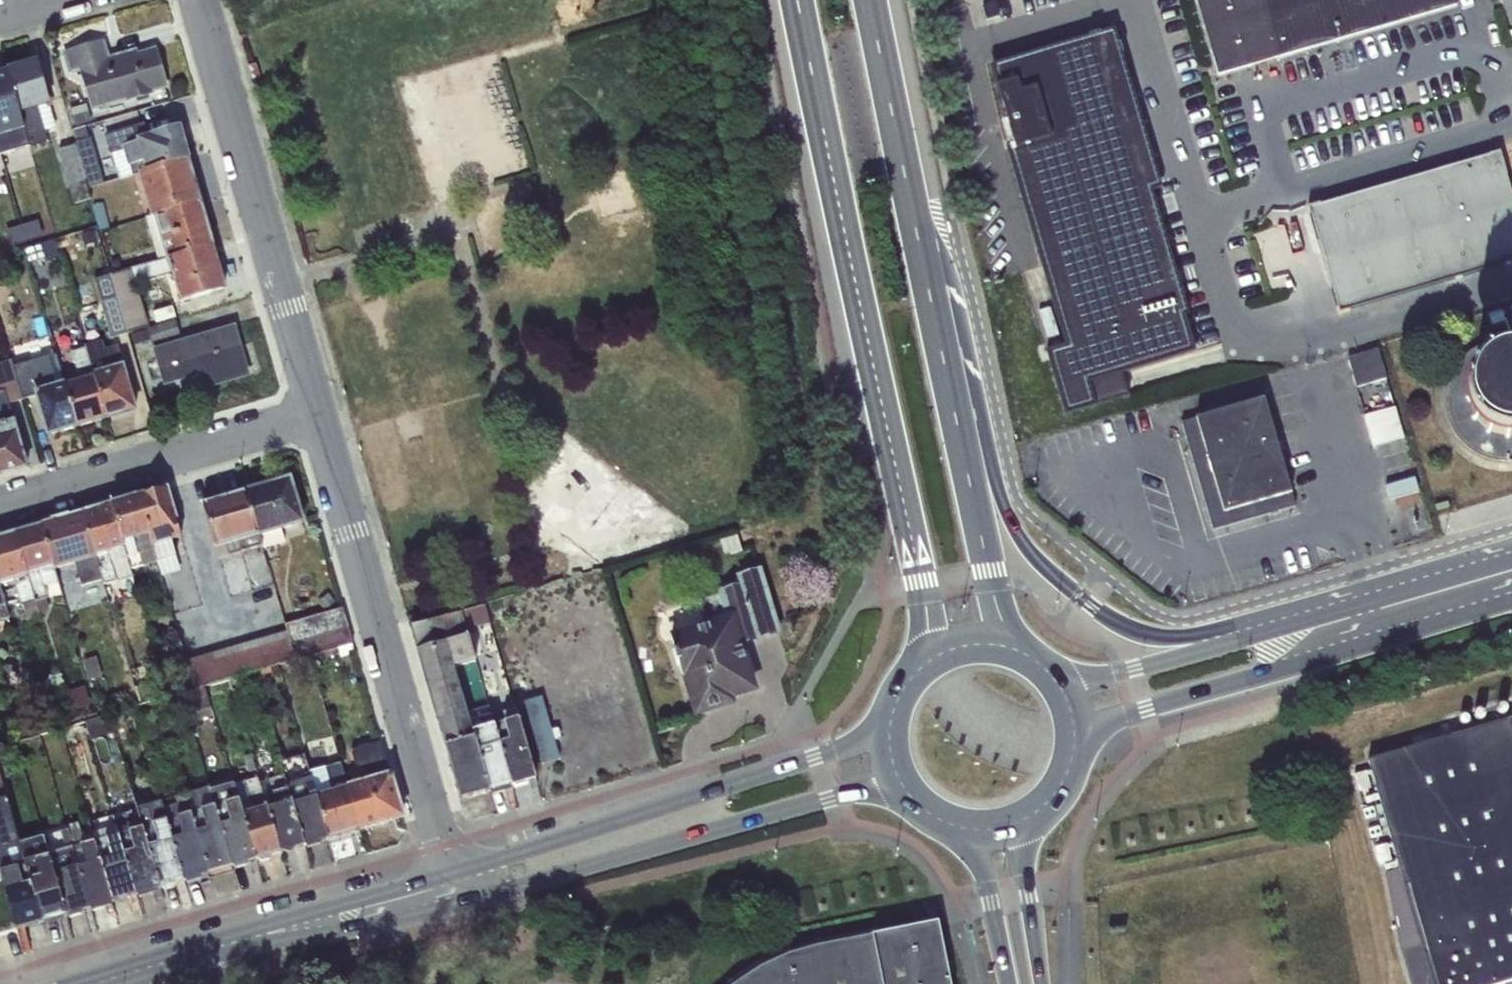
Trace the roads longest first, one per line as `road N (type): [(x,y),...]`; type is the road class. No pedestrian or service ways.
road 1 (trunk): [(801,0),(934,651)]
road 2 (trunk): [(968,480),(870,0)]
road 3 (residential): [(313,416),(450,875)]
road 4 (tertiary): [(884,736),(450,875)]
road 5 (tertiary): [(459,905),(895,781)]
road 6 (secondary): [(1078,729),(1511,599)]
road 7 (residential): [(197,0),(313,416)]
road 8 (residential): [(313,416),(0,507)]
road 9 (trunk): [(1223,644),(1138,631),(1090,606),(1031,555),(1002,507),(968,480)]
road 10 (secondary): [(1511,559),(1223,644)]
road 11 (tertiary): [(219,948),(357,931),(459,905)]
road 12 (tertiary): [(450,875),(219,948)]
road 13 (secondary): [(1223,644),(1063,684)]
road 14 (trunk): [(1001,641),(968,480)]
road 15 (primary): [(1041,983),(1018,826)]
road 16 (primary): [(975,833),(1007,983)]
road 17 (tertiary): [(96,983),(219,948)]
road 18 (primary): [(1018,826),(1064,787),(1078,729)]

